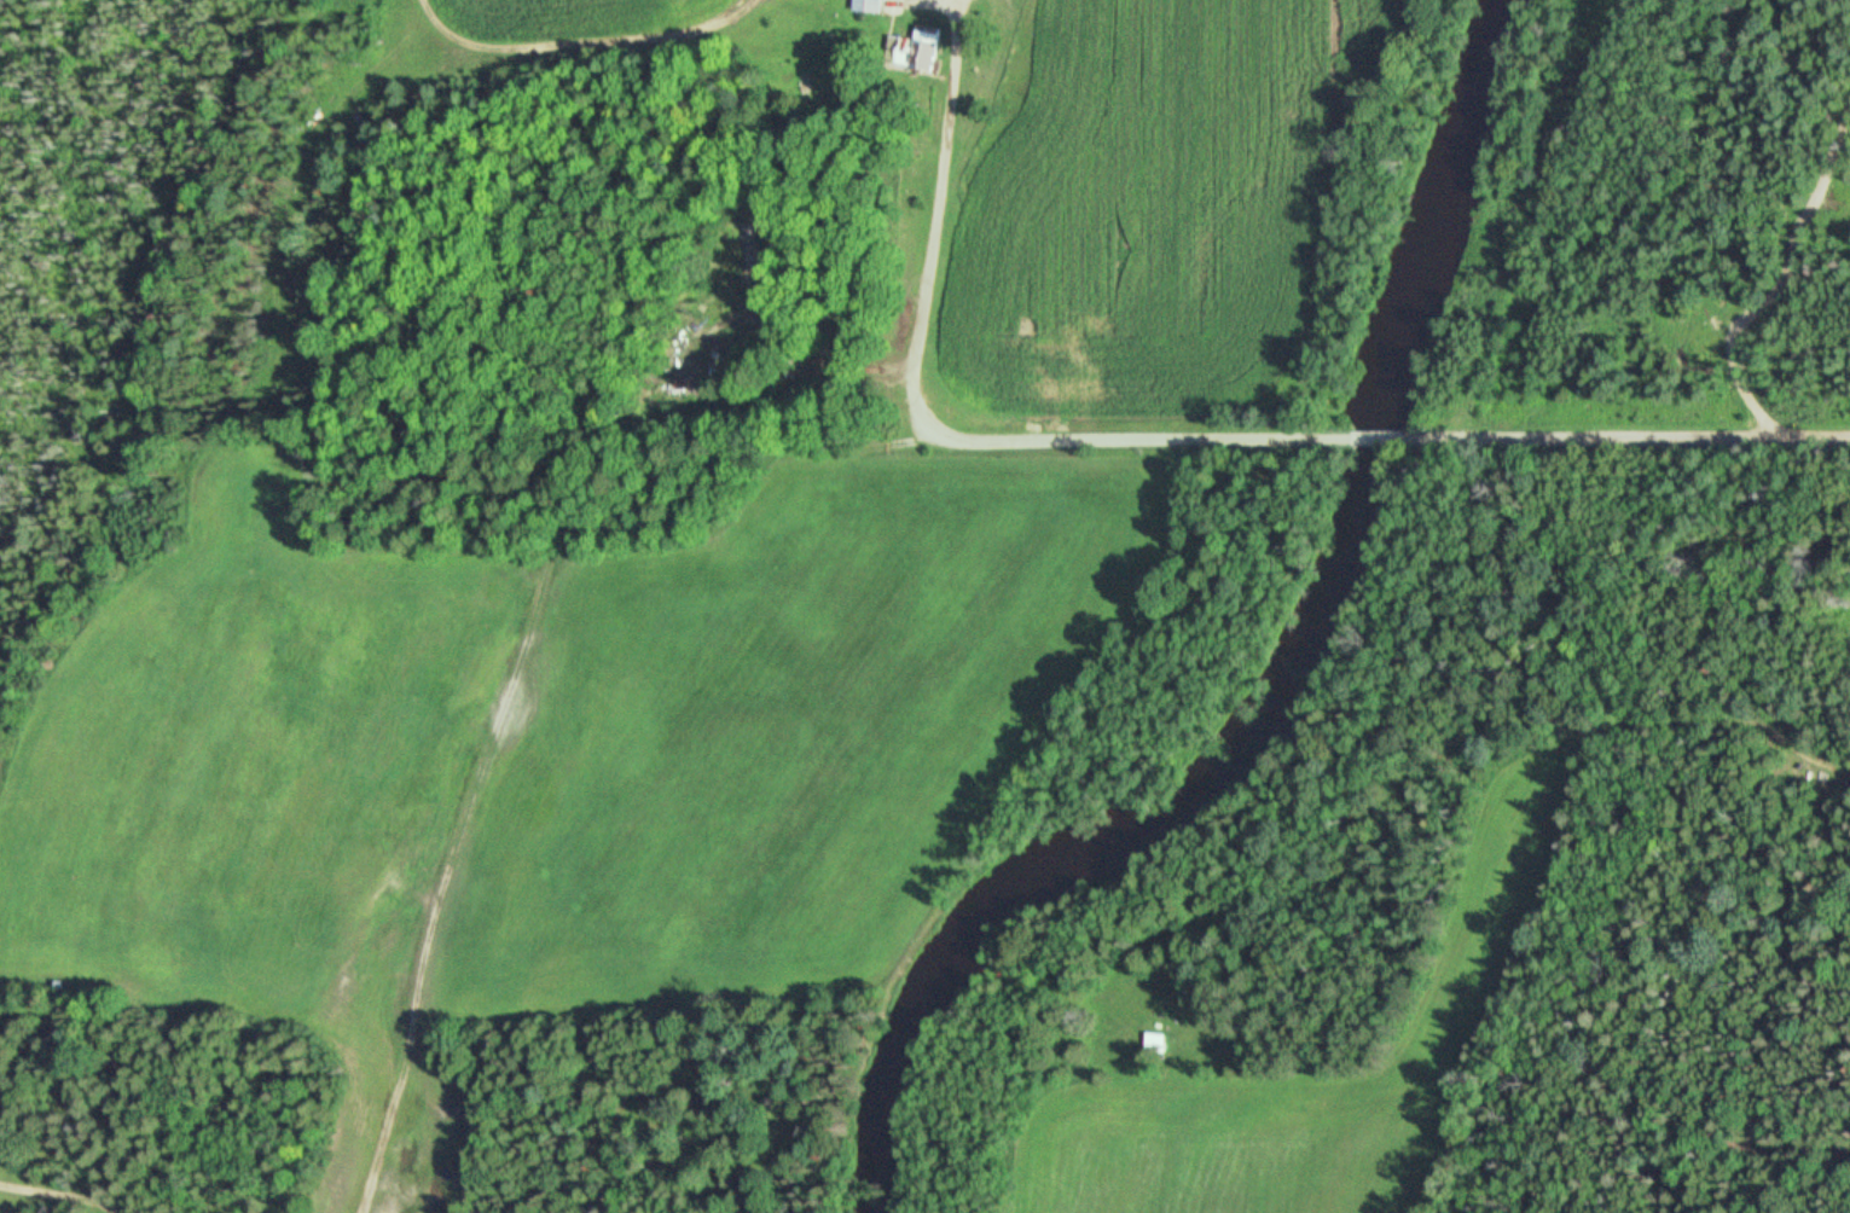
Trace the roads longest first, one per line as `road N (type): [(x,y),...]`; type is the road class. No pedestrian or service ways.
road 1 (residential): [(1342,440),(949,443),(924,434),(909,395),(944,126)]
road 2 (residential): [(1849,438),(1421,439)]

